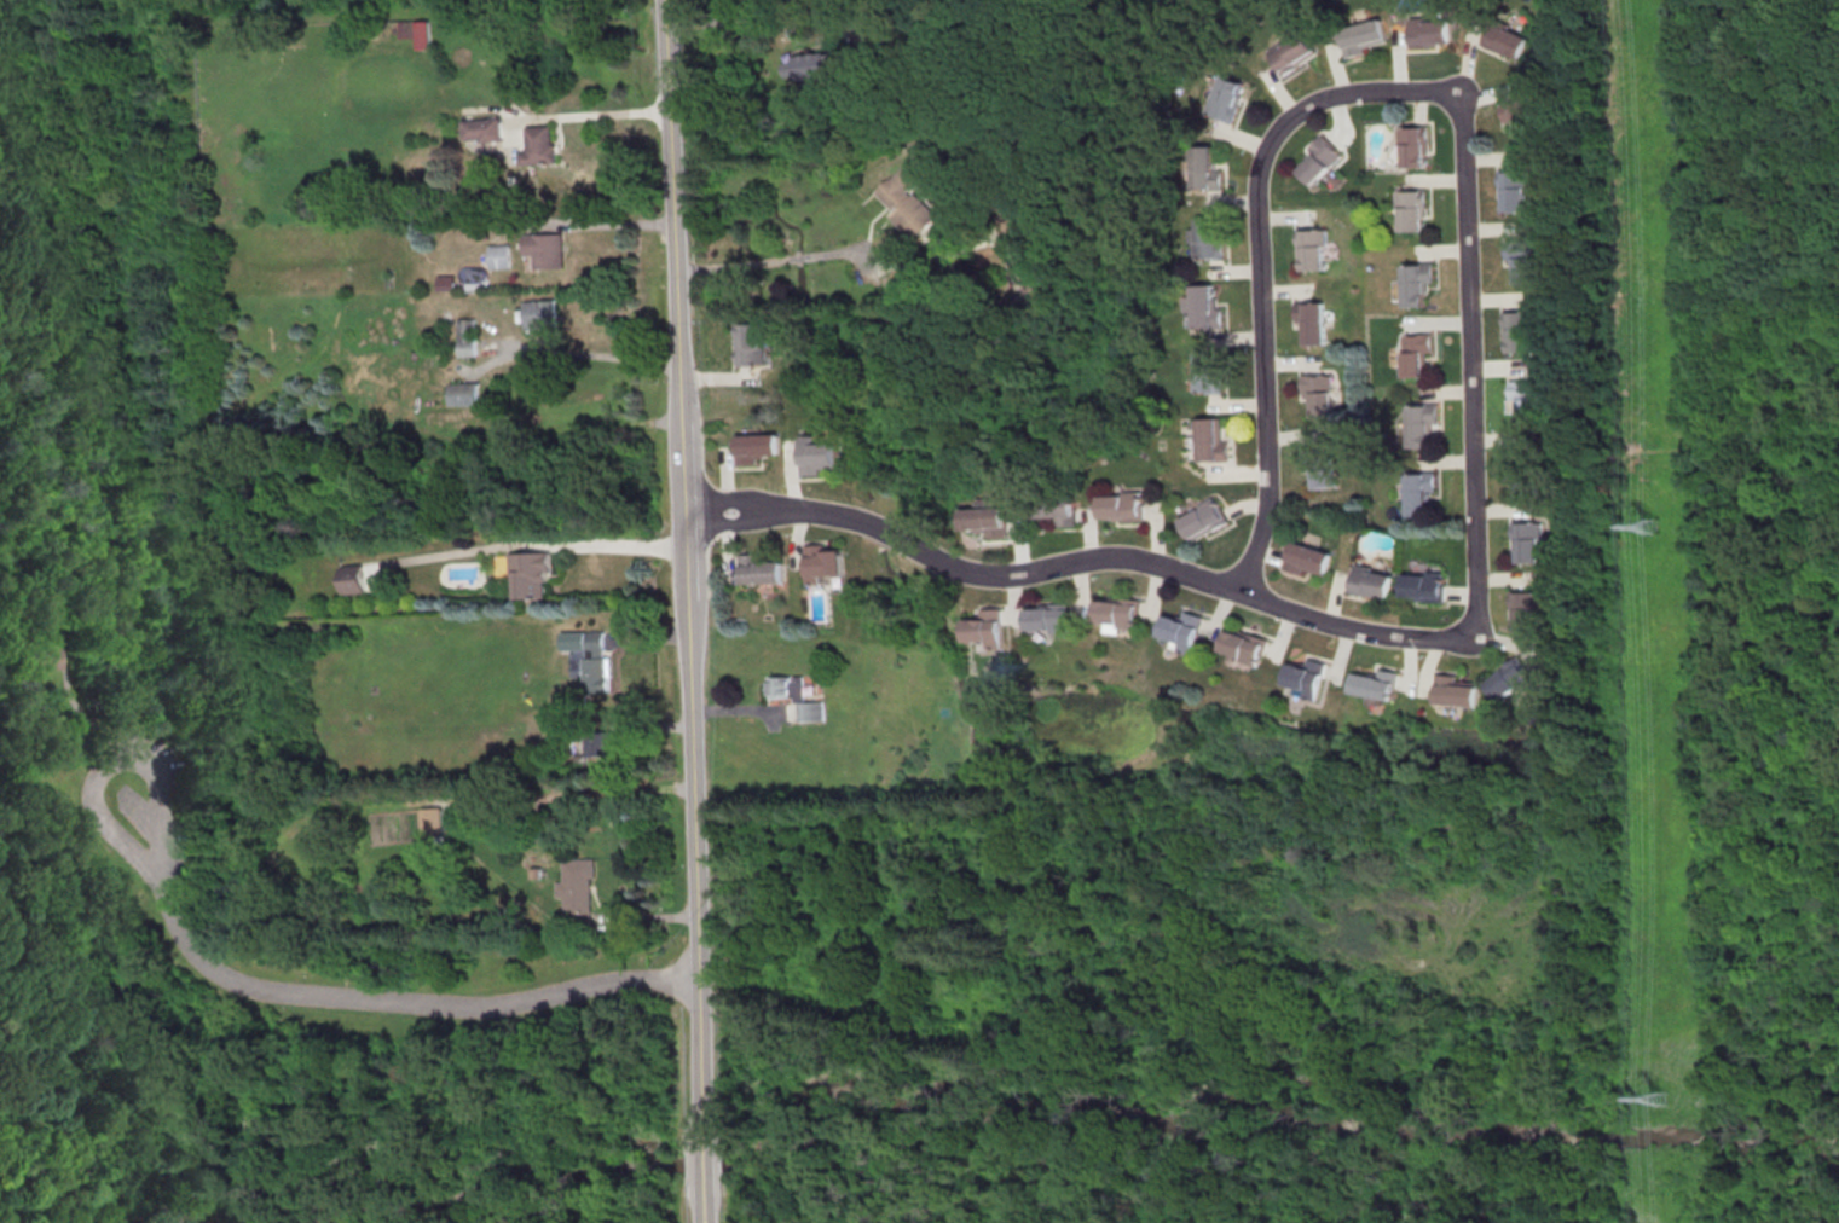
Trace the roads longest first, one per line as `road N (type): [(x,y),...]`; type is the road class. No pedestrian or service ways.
road 1 (tertiary): [(705,1131),(665,0)]
road 2 (residential): [(794,511),(874,528),(977,575),(1118,558),(1363,634),(1432,641),(1456,630)]
road 3 (residential): [(1451,110),(1421,92),(1335,95),(1282,123),(1260,156),(1253,181),(1261,492),(1238,595)]
road 4 (residential): [(1456,630),(1473,599),(1458,129),(1451,110)]

